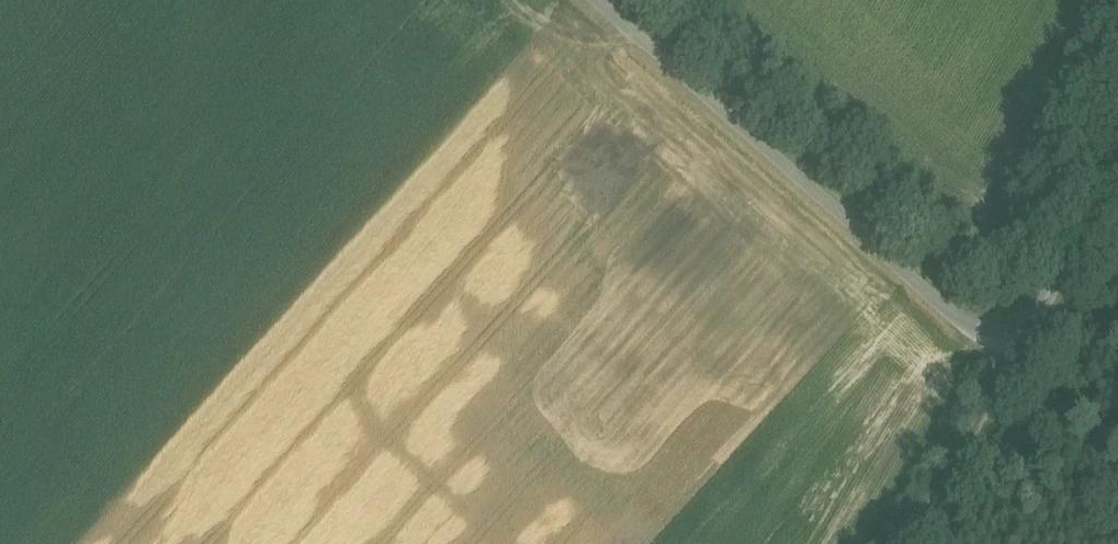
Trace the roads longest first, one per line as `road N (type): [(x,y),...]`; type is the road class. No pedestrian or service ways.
road 1 (unclassified): [(595,0),(961,322),(983,330),(1008,329),(1032,314),(1117,180)]
road 2 (track): [(1008,329),(1001,384),(927,543)]

